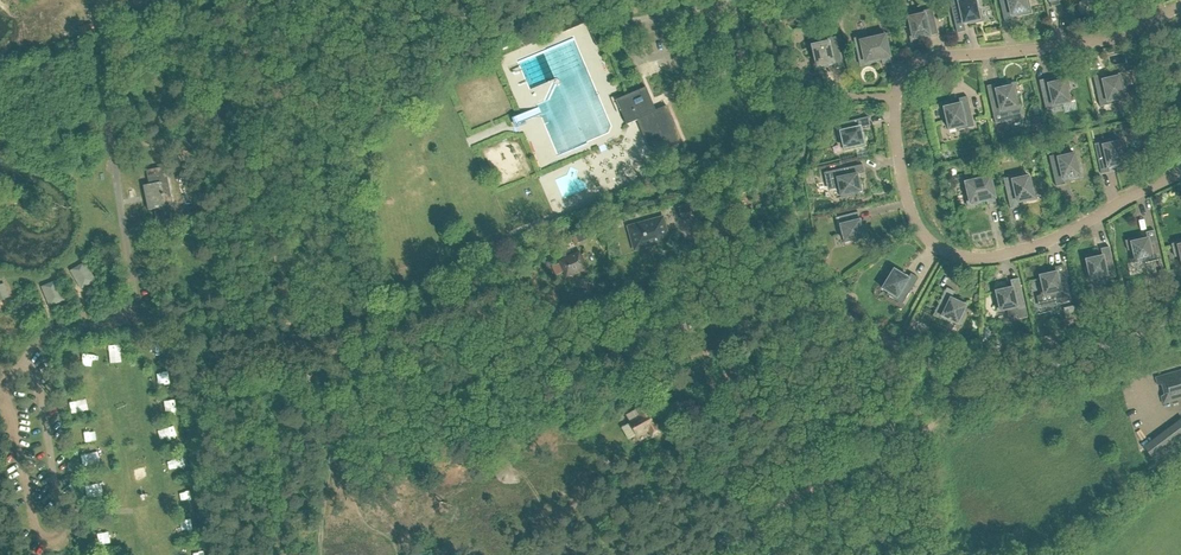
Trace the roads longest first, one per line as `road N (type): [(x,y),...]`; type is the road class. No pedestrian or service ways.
road 1 (residential): [(1180,173),(1036,246),(958,256),(933,245),(909,207),(896,97)]
road 2 (residential): [(896,97),(904,76),(928,57),(1111,40),(1180,8)]
road 3 (unclassified): [(974,394),(1180,320)]
road 4 (residential): [(974,394),(813,295)]

